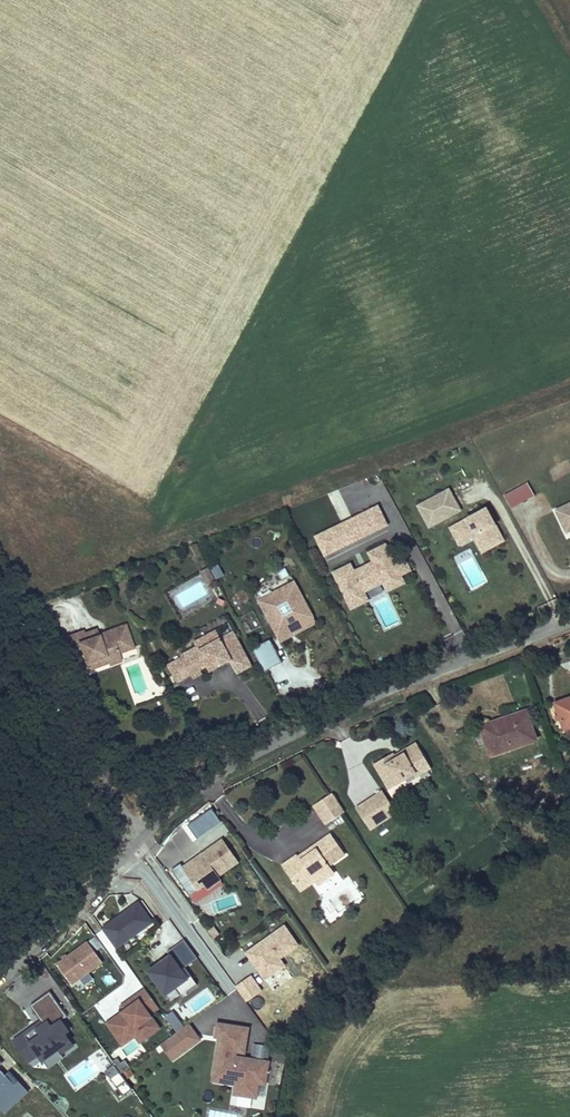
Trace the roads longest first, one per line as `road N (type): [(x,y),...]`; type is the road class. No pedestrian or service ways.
road 1 (unclassified): [(0,978),(200,784),(288,735),(569,622)]
road 2 (track): [(140,841),(0,586)]

